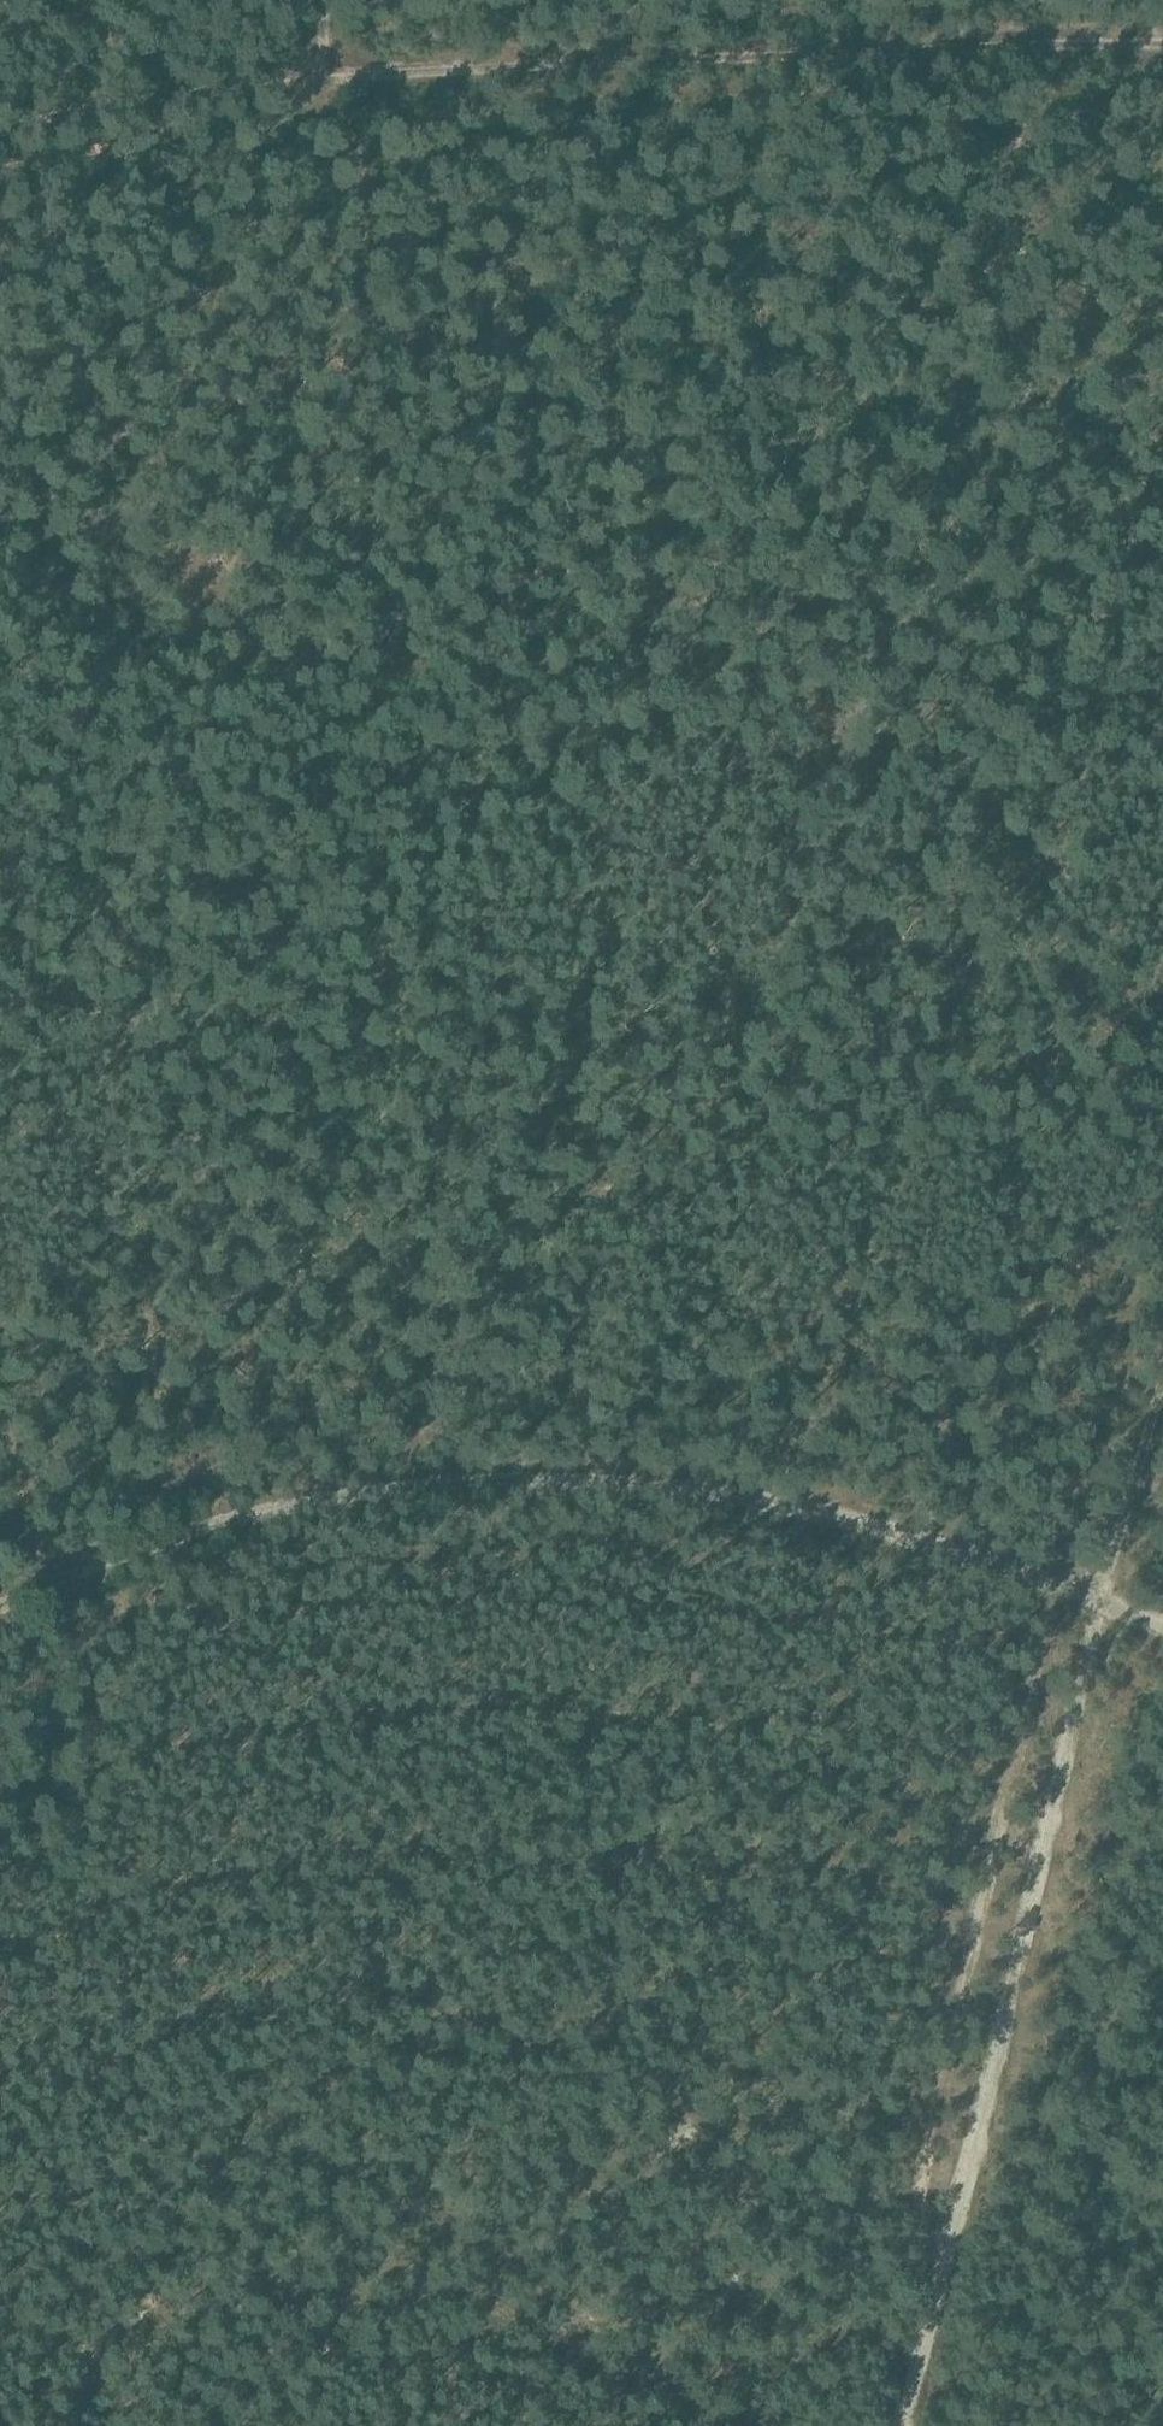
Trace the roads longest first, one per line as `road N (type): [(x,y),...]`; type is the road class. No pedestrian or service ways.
road 1 (track): [(1162,47),(960,45),(323,73),(177,84),(0,121)]
road 2 (track): [(1104,1608),(1055,1580),(751,1493),(529,1476),(369,1487),(270,1507),(138,1543),(0,1608)]
road 3 (track): [(947,2234),(1104,1608)]
road 4 (track): [(0,175),(71,154),(325,126)]
road 5 (track): [(1162,1395),(1104,1608)]
road 6 (track): [(901,2425),(947,2234)]

